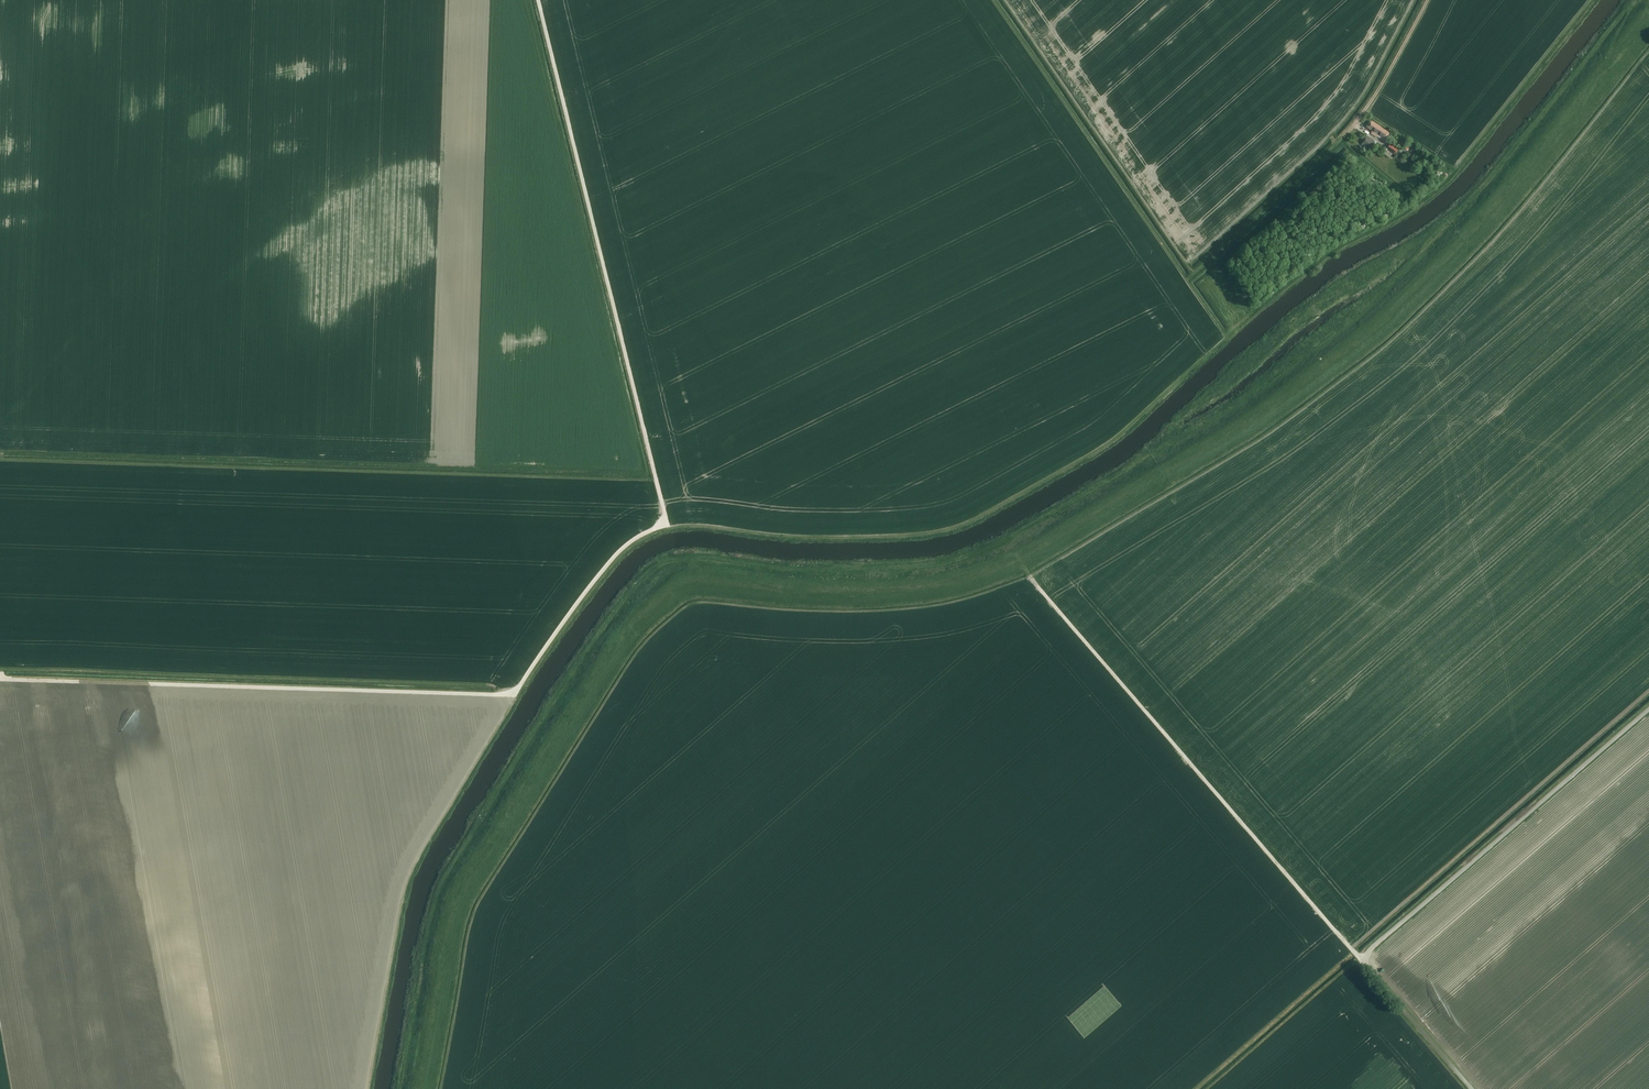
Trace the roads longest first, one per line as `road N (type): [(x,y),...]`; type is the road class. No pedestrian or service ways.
road 1 (unclassified): [(1472,1088),(1366,957),(1648,709)]
road 2 (unclassified): [(665,526),(537,0)]
road 3 (track): [(1,678),(515,695)]
road 4 (track): [(515,695),(619,550),(665,526)]

